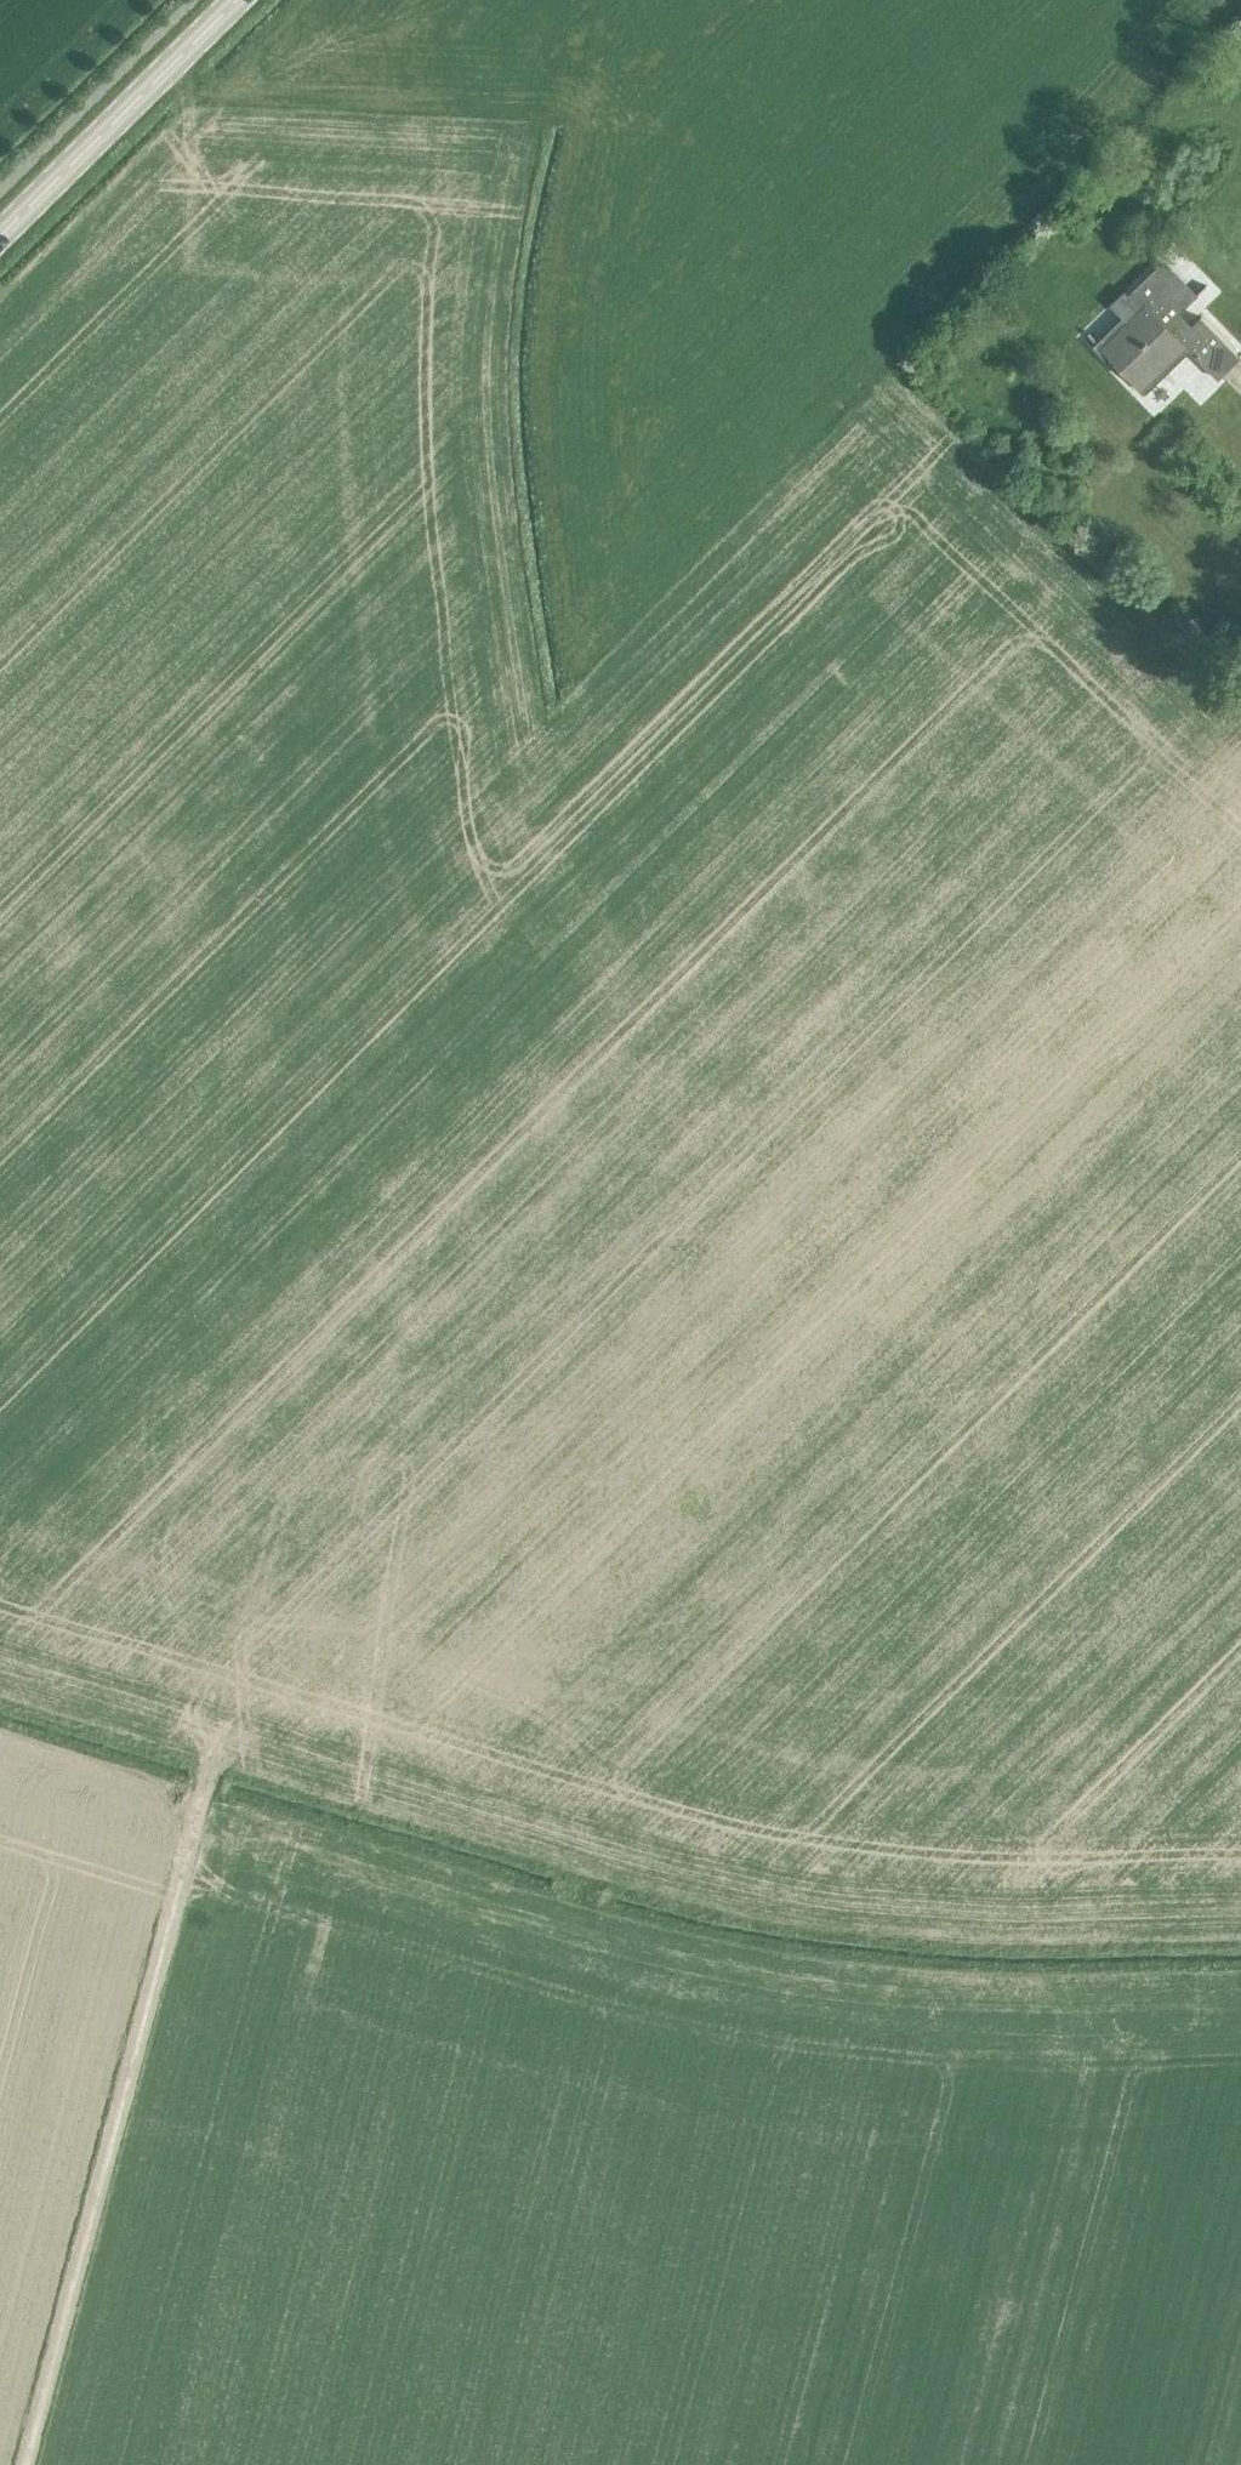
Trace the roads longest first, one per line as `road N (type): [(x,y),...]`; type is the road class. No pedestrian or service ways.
road 1 (track): [(25,2464),(212,1760)]
road 2 (secondary): [(0,236),(237,0)]

